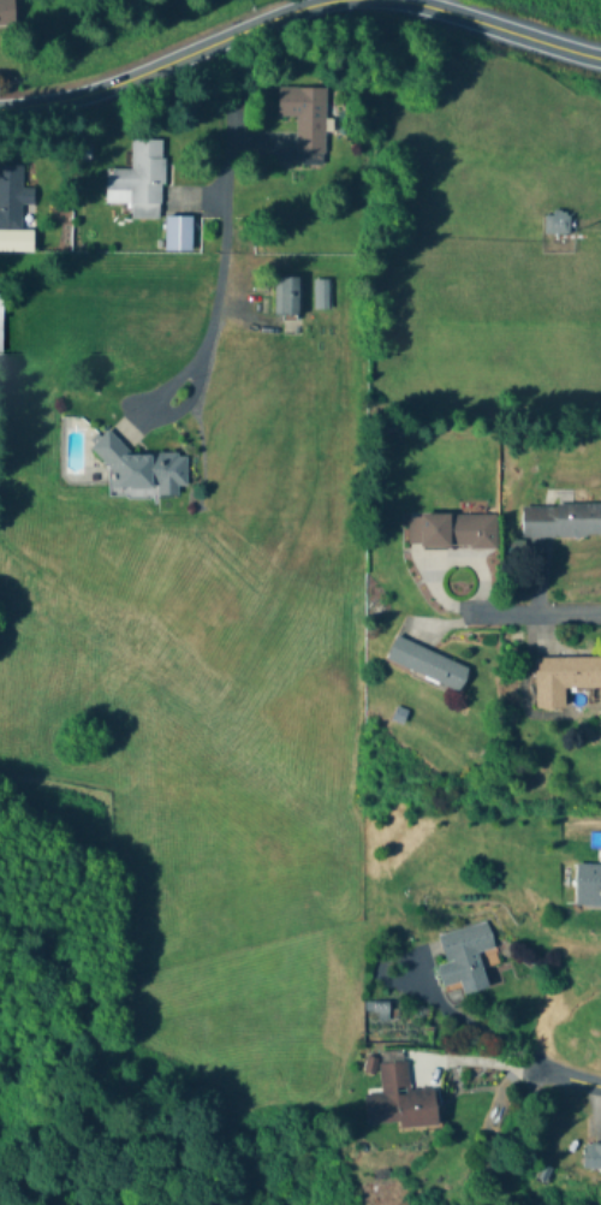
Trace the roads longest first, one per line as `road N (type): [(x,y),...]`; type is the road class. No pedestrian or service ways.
road 1 (residential): [(0,109),(115,84),(296,5),(326,0)]
road 2 (residential): [(228,35),(224,304)]
road 3 (residential): [(387,0),(600,56)]
road 4 (residential): [(472,611),(600,608)]

